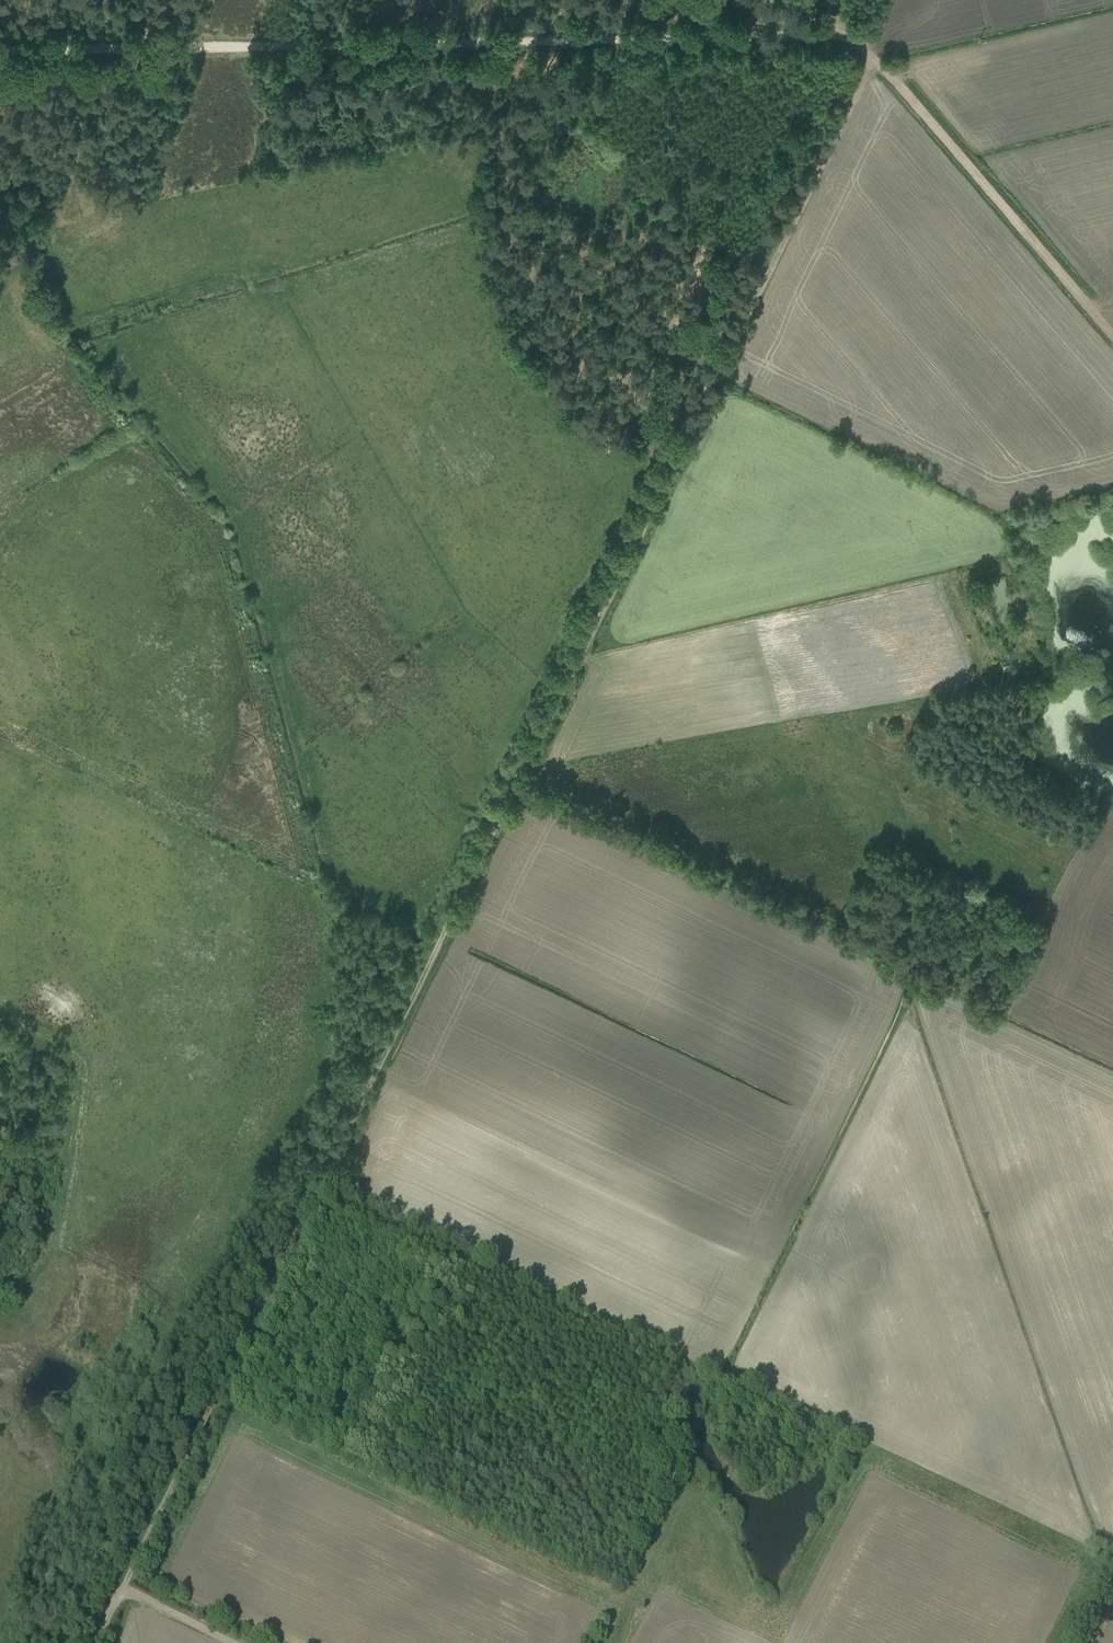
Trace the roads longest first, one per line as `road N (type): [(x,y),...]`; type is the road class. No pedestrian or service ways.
road 1 (track): [(874,58),(123,1584)]
road 2 (track): [(0,52),(840,35)]
road 3 (track): [(866,51),(1112,331)]
road 4 (track): [(239,1642),(123,1584)]

